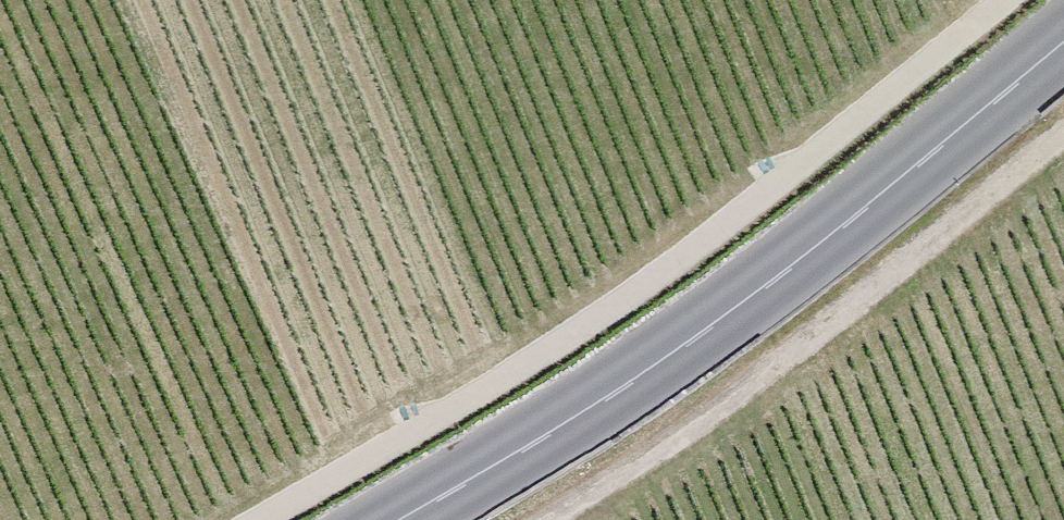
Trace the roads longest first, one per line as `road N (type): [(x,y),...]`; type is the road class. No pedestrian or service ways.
road 1 (track): [(264,519),(593,325),(1001,0)]
road 2 (secondary): [(1063,51),(776,292),(407,519)]
road 3 (track): [(1063,136),(667,448),(547,519)]

